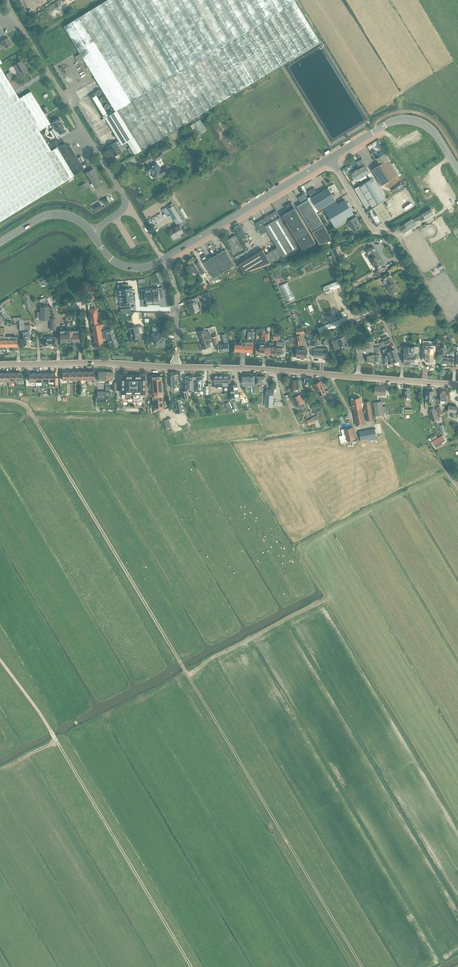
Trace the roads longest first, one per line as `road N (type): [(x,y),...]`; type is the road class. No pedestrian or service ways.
road 1 (track): [(361,966),(31,412),(0,401)]
road 2 (track): [(0,770),(56,741),(192,966)]
road 3 (residential): [(457,385),(175,368)]
road 4 (unclassified): [(125,207),(4,0)]
road 5 (track): [(320,537),(327,600),(188,676)]
road 6 (tertiary): [(162,260),(331,158)]
road 7 (track): [(457,490),(381,417),(355,428),(334,375)]
road 8 (track): [(291,557),(446,473)]
road 9 (residential): [(175,368),(0,365)]

